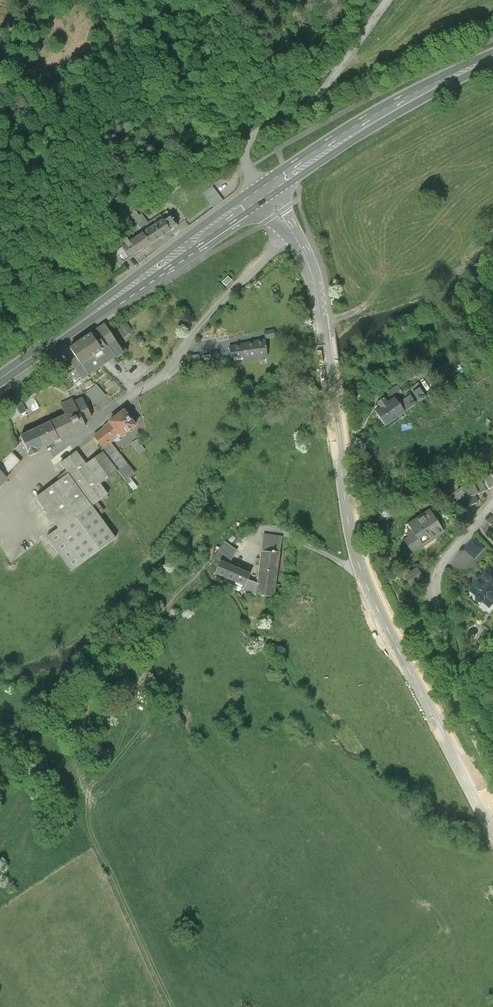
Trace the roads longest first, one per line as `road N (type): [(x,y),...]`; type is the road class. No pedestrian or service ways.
road 1 (tertiary): [(477,801),(360,567),(312,278),(262,192)]
road 2 (residential): [(492,504),(437,582),(457,700),(491,777),(491,789),(477,801)]
road 3 (primary): [(262,192),(0,380)]
road 4 (primary): [(492,58),(426,89),(262,192)]
road 5 (unclassified): [(388,0),(313,101),(245,146),(262,192)]

